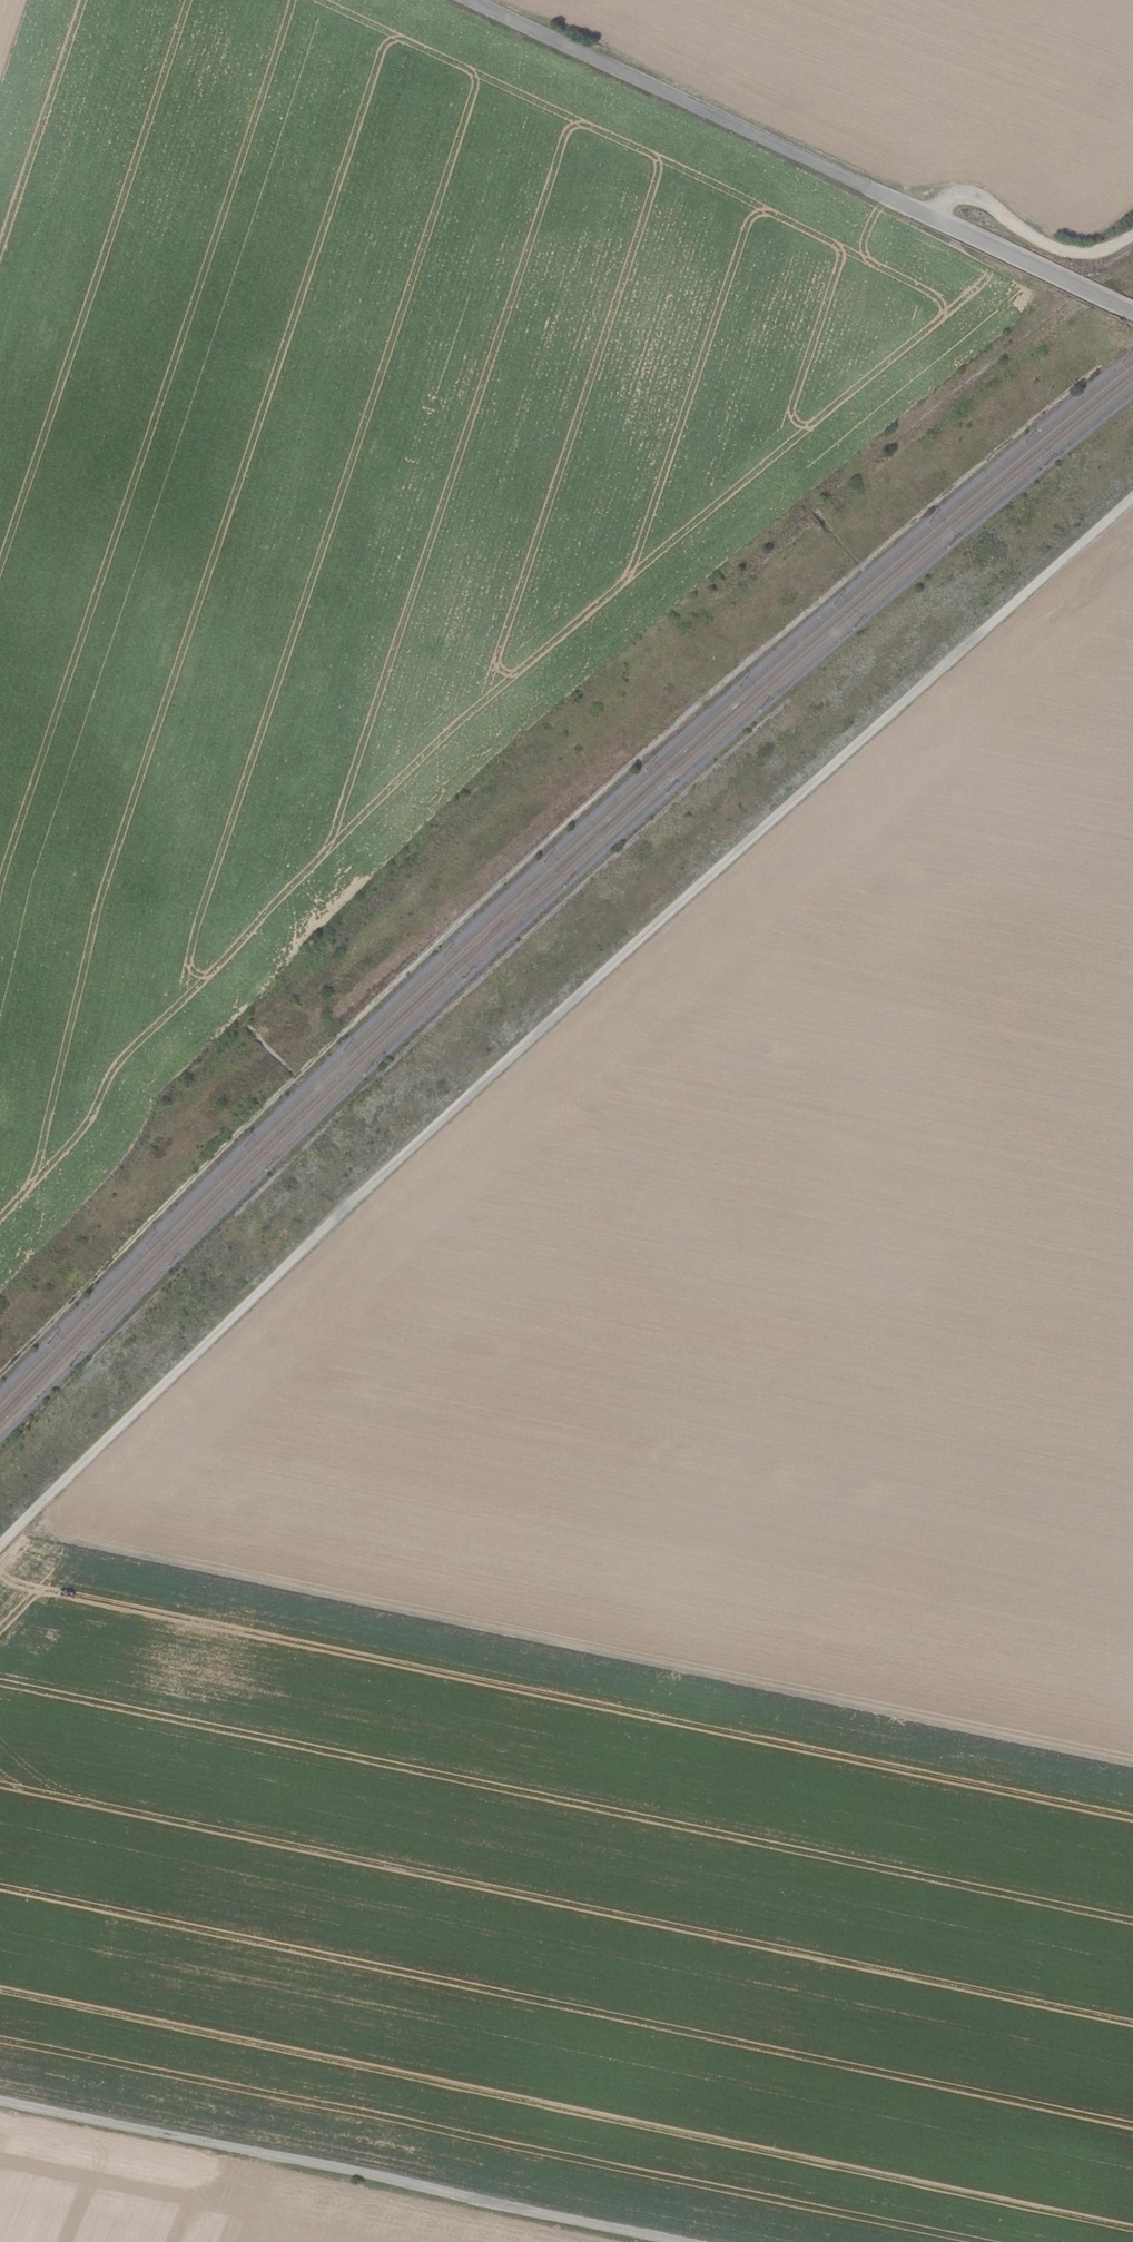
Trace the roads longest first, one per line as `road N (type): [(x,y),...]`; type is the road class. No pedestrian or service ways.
road 1 (track): [(1132,498),(349,1207),(0,1547)]
road 2 (unclassified): [(474,0),(1132,312)]
road 3 (track): [(681,2241),(0,2100)]
road 4 (track): [(1132,235),(1073,254),(962,195),(927,214)]

